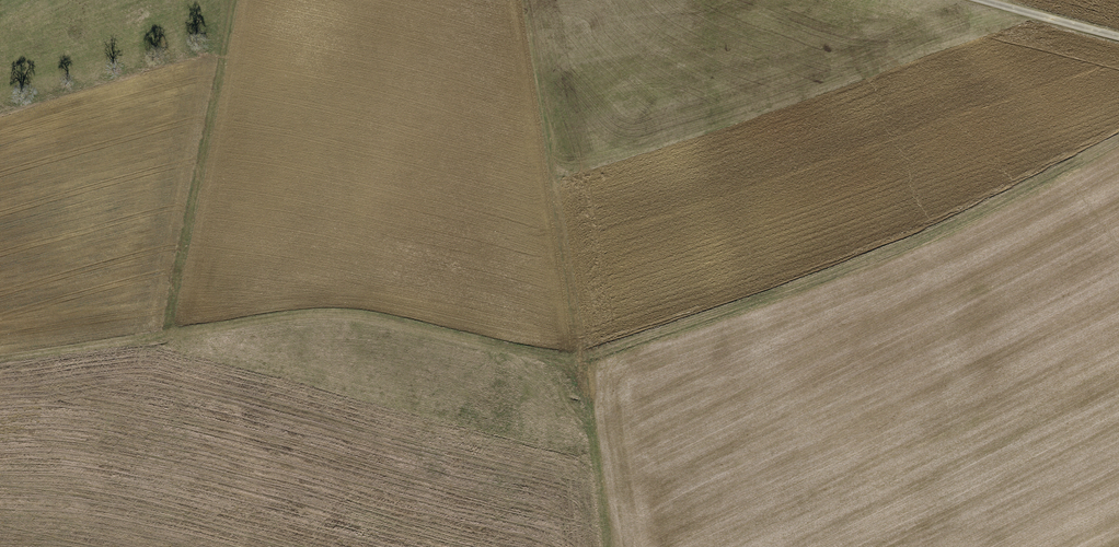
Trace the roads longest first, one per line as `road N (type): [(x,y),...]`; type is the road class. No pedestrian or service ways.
road 1 (track): [(1118,137),(824,279),(583,353),(346,303),(0,347)]
road 2 (track): [(610,546),(524,0)]
road 3 (track): [(240,0),(164,329)]

